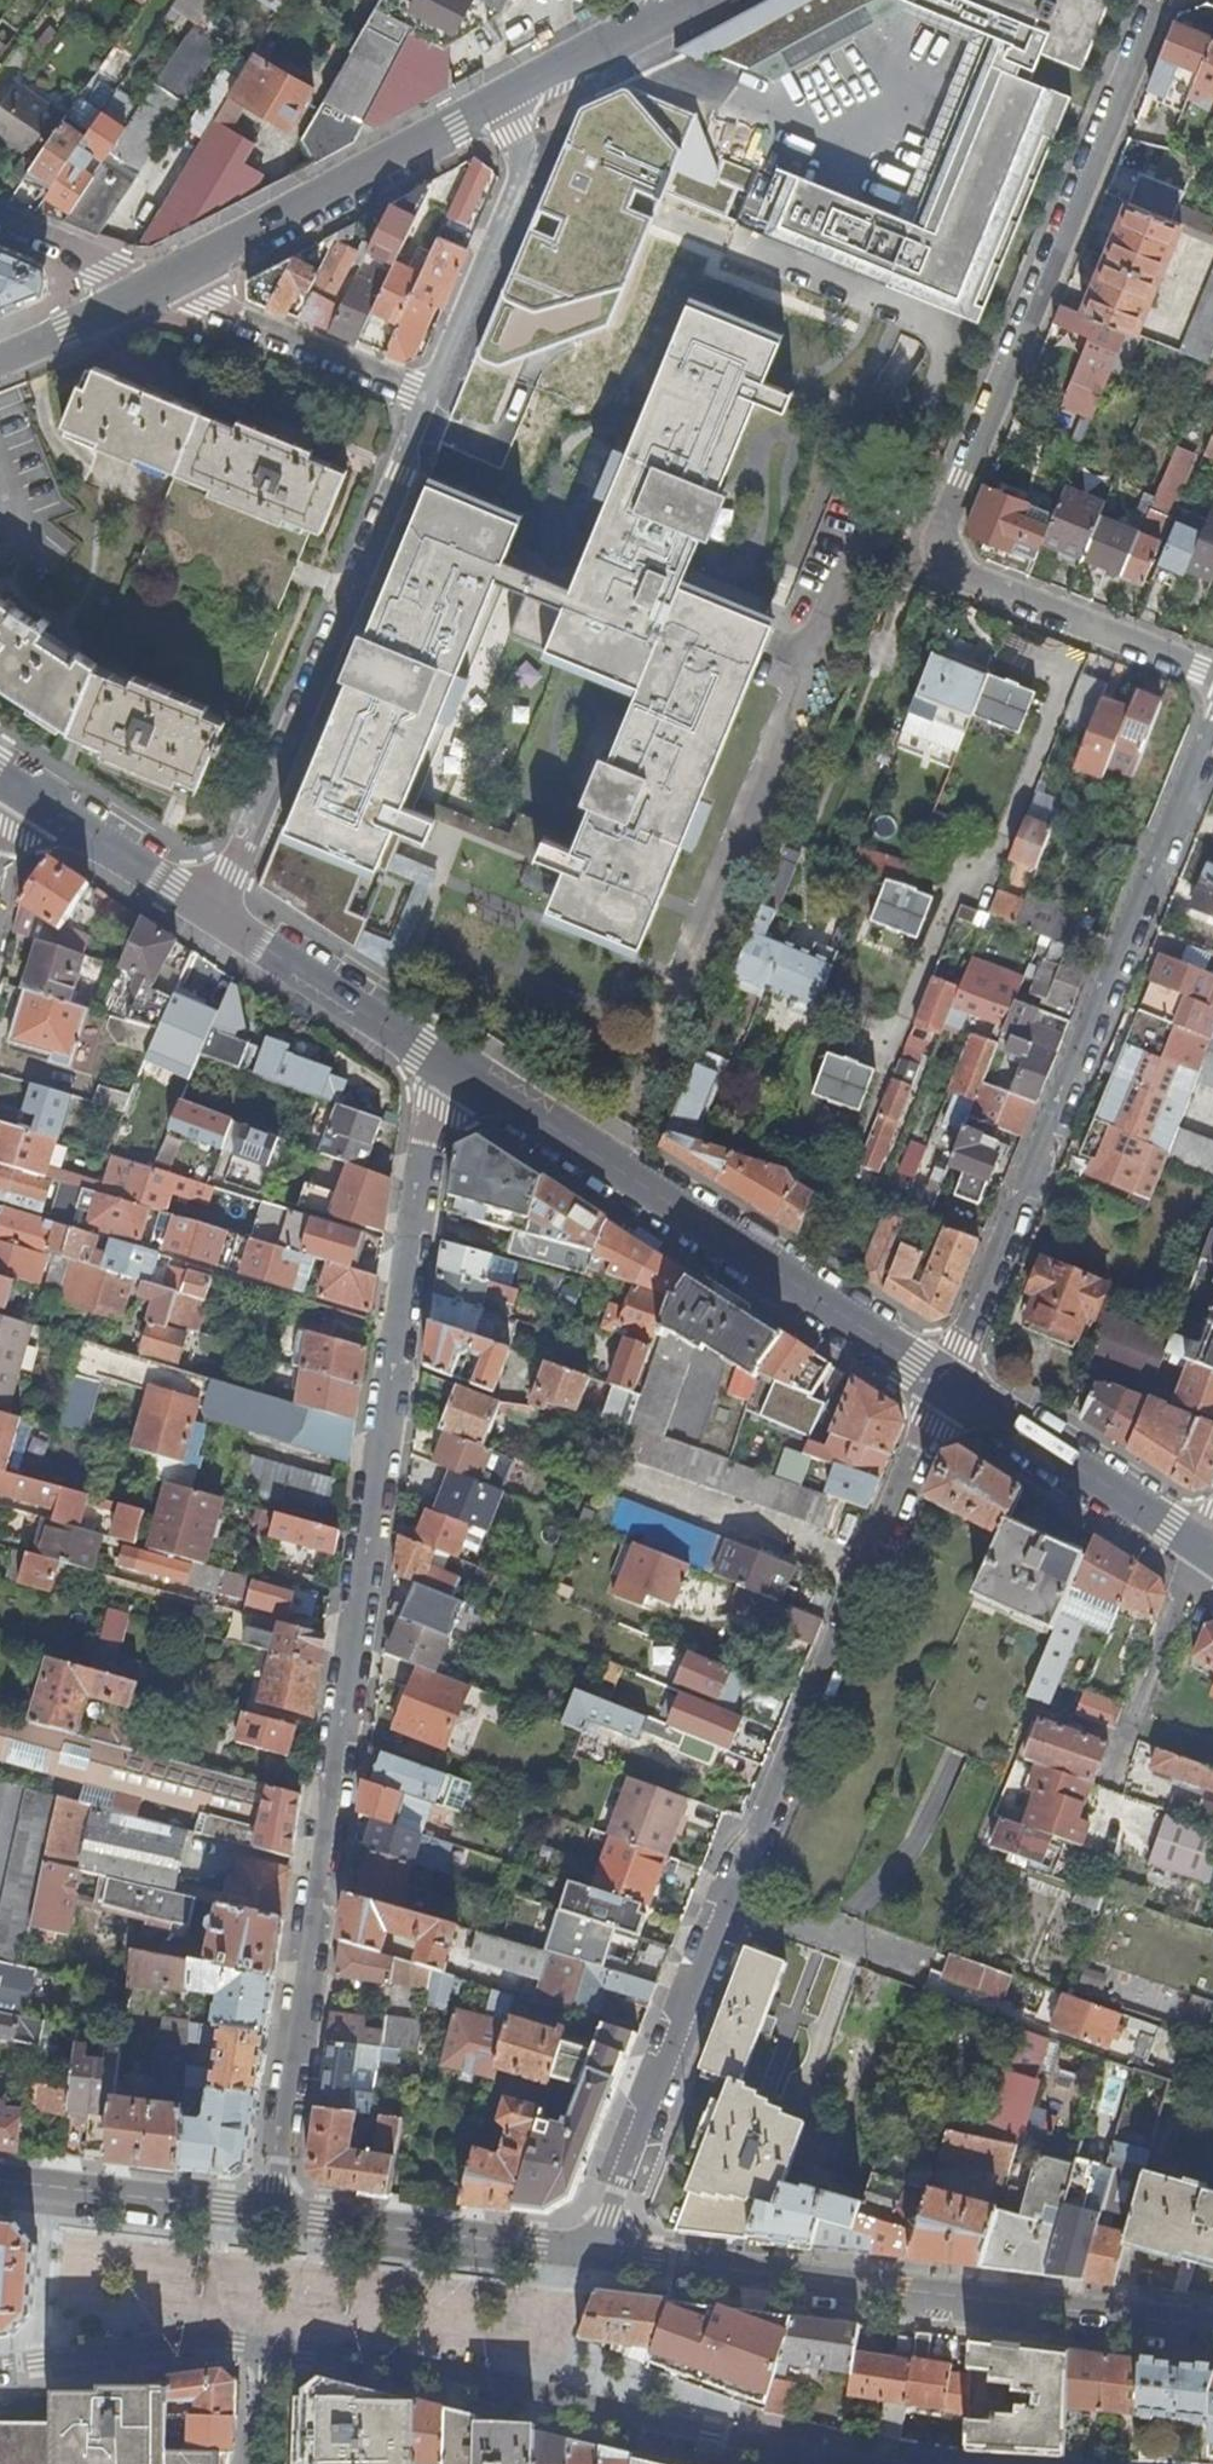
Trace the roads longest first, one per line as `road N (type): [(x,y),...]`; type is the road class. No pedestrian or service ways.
road 1 (residential): [(271,2216),(399,1324),(435,1107),(455,1075)]
road 2 (residential): [(1159,0),(943,533),(961,575),(1212,673)]
road 3 (residential): [(944,1382),(1212,727)]
road 4 (residential): [(597,2252),(1212,2329)]
road 5 (secondary): [(944,1382),(455,1075)]
road 6 (residential): [(267,2350),(828,2463)]
road 7 (residential): [(205,912),(236,872),(424,399)]
road 8 (residential): [(944,1382),(729,1891)]
road 9 (tertiary): [(160,285),(505,100)]
road 10 (residential): [(729,1891),(597,2252)]
road 11 (residential): [(271,2216),(597,2252)]
road 12 (residential): [(424,399),(520,171),(505,100)]
road 13 (secondary): [(1206,1553),(944,1382)]
road 14 (secondary): [(455,1075),(205,912)]
road 15 (residential): [(424,399),(160,285)]
road 16 (residential): [(0,2183),(271,2216)]
road 17 (residential): [(0,2367),(236,2346),(267,2350)]
road 18 (residential): [(1206,1553),(1108,1779)]
road 19 (secondary): [(205,912),(0,779)]
road 20 (tertiary): [(505,100),(687,0)]
road 21 (residential): [(729,1891),(915,1962)]
road 22 (tertiary): [(0,360),(160,285)]
road 23 (residential): [(160,285),(0,221)]

